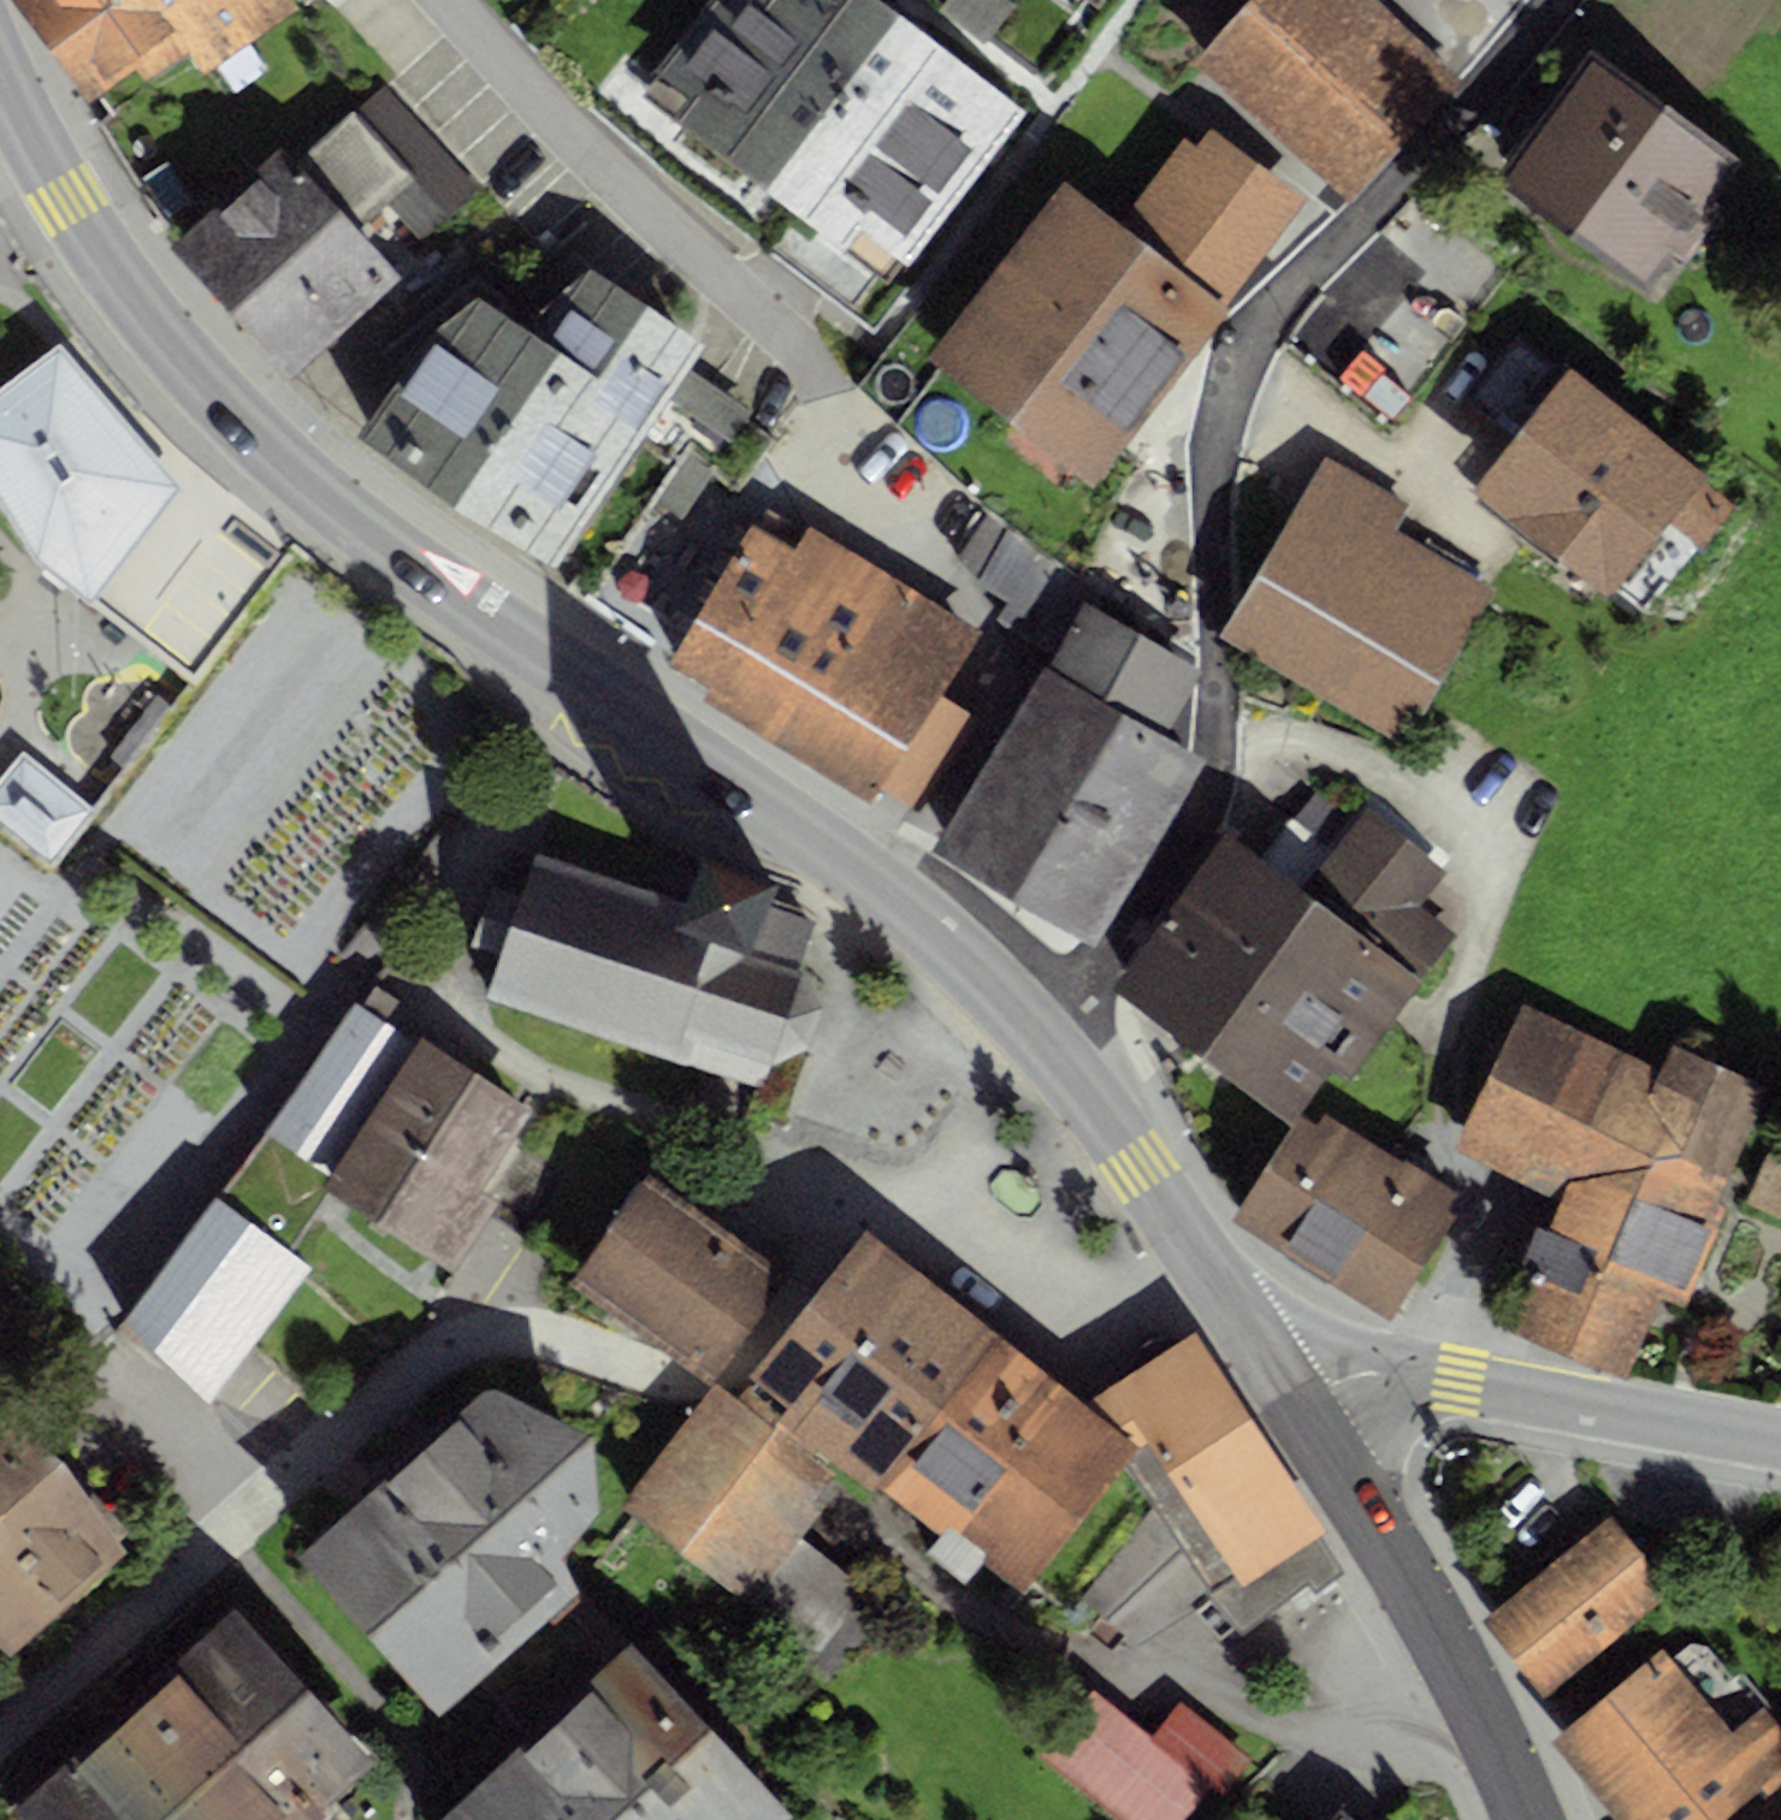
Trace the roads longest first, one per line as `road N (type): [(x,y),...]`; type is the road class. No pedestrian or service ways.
road 1 (residential): [(0,1729),(416,1367),(449,1347),(518,1332),(665,1372),(708,1373),(756,1347),(847,1234),(888,1210),(932,1225),(1064,1313),(1133,1316),(1209,1272)]
road 2 (tertiary): [(1044,1039),(898,901),(354,526),(250,432),(130,292),(68,201),(0,71)]
road 3 (residential): [(1044,1039),(1097,978),(1216,769),(1204,445),(1236,358),(1280,295),(1459,115),(1549,0)]
road 4 (residential): [(446,0),(601,166),(804,350),(828,401)]
road 5 (tertiary): [(1298,1402),(1340,1380),(1386,1372),(1780,1440)]
road 6 (tertiary): [(1529,1819),(1476,1708),(1298,1402)]
road 7 (tertiary): [(1209,1272),(1143,1164),(1044,1039)]
road 8 (tertiary): [(1298,1402),(1209,1272)]

